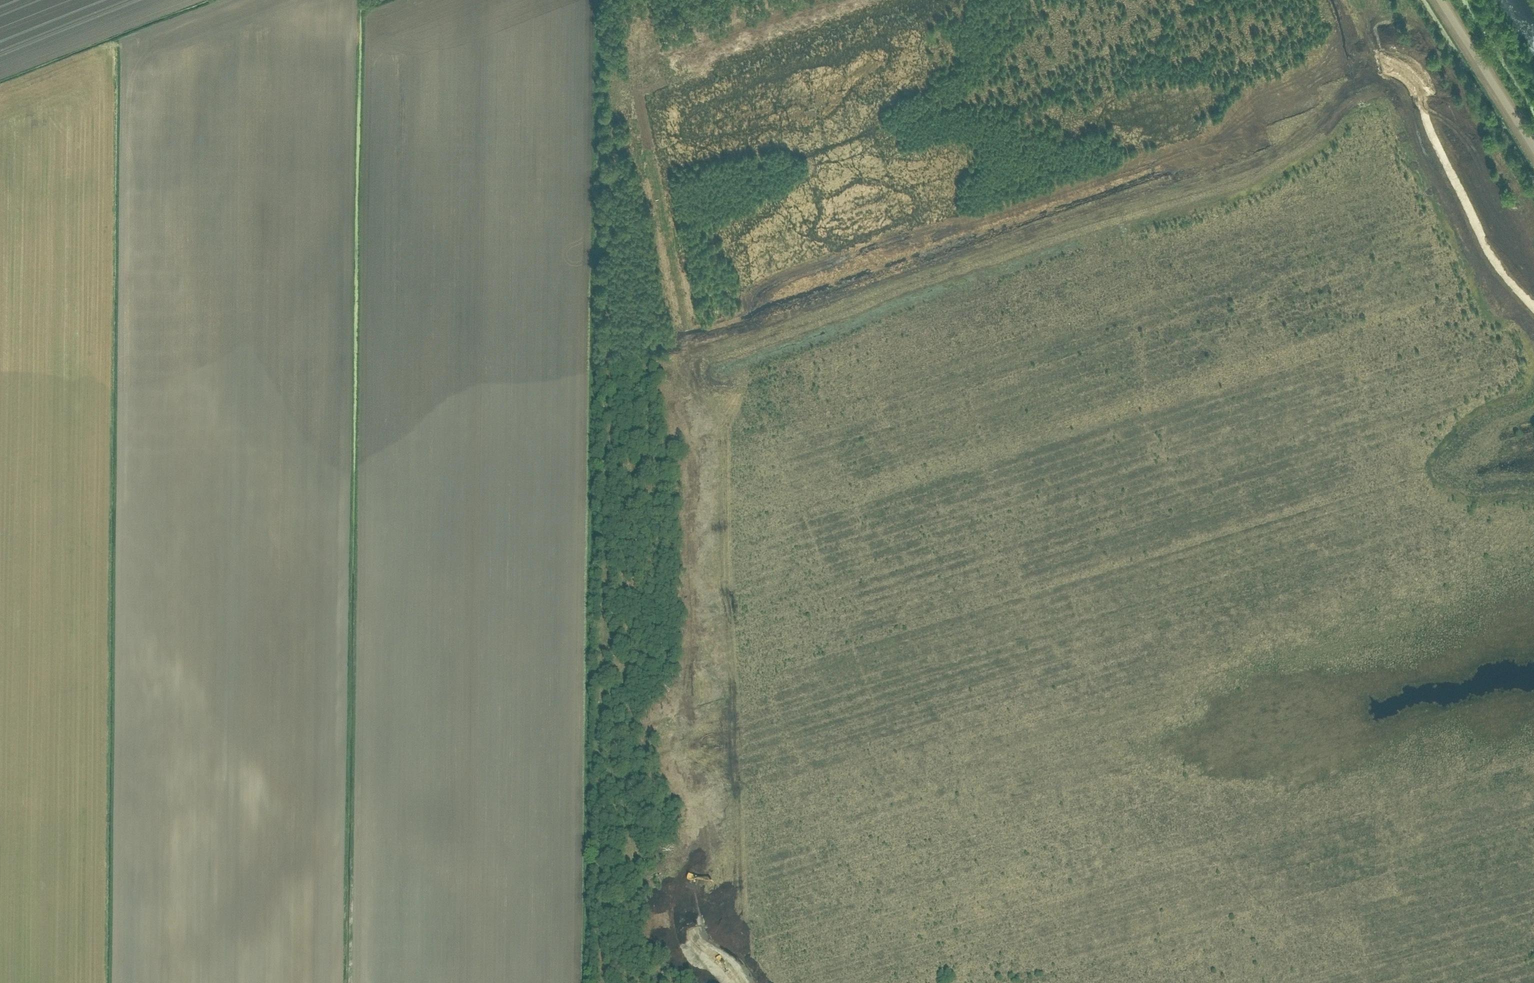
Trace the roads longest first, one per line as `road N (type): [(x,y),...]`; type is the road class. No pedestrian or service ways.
road 1 (unclassified): [(1533,148),(1441,0)]

